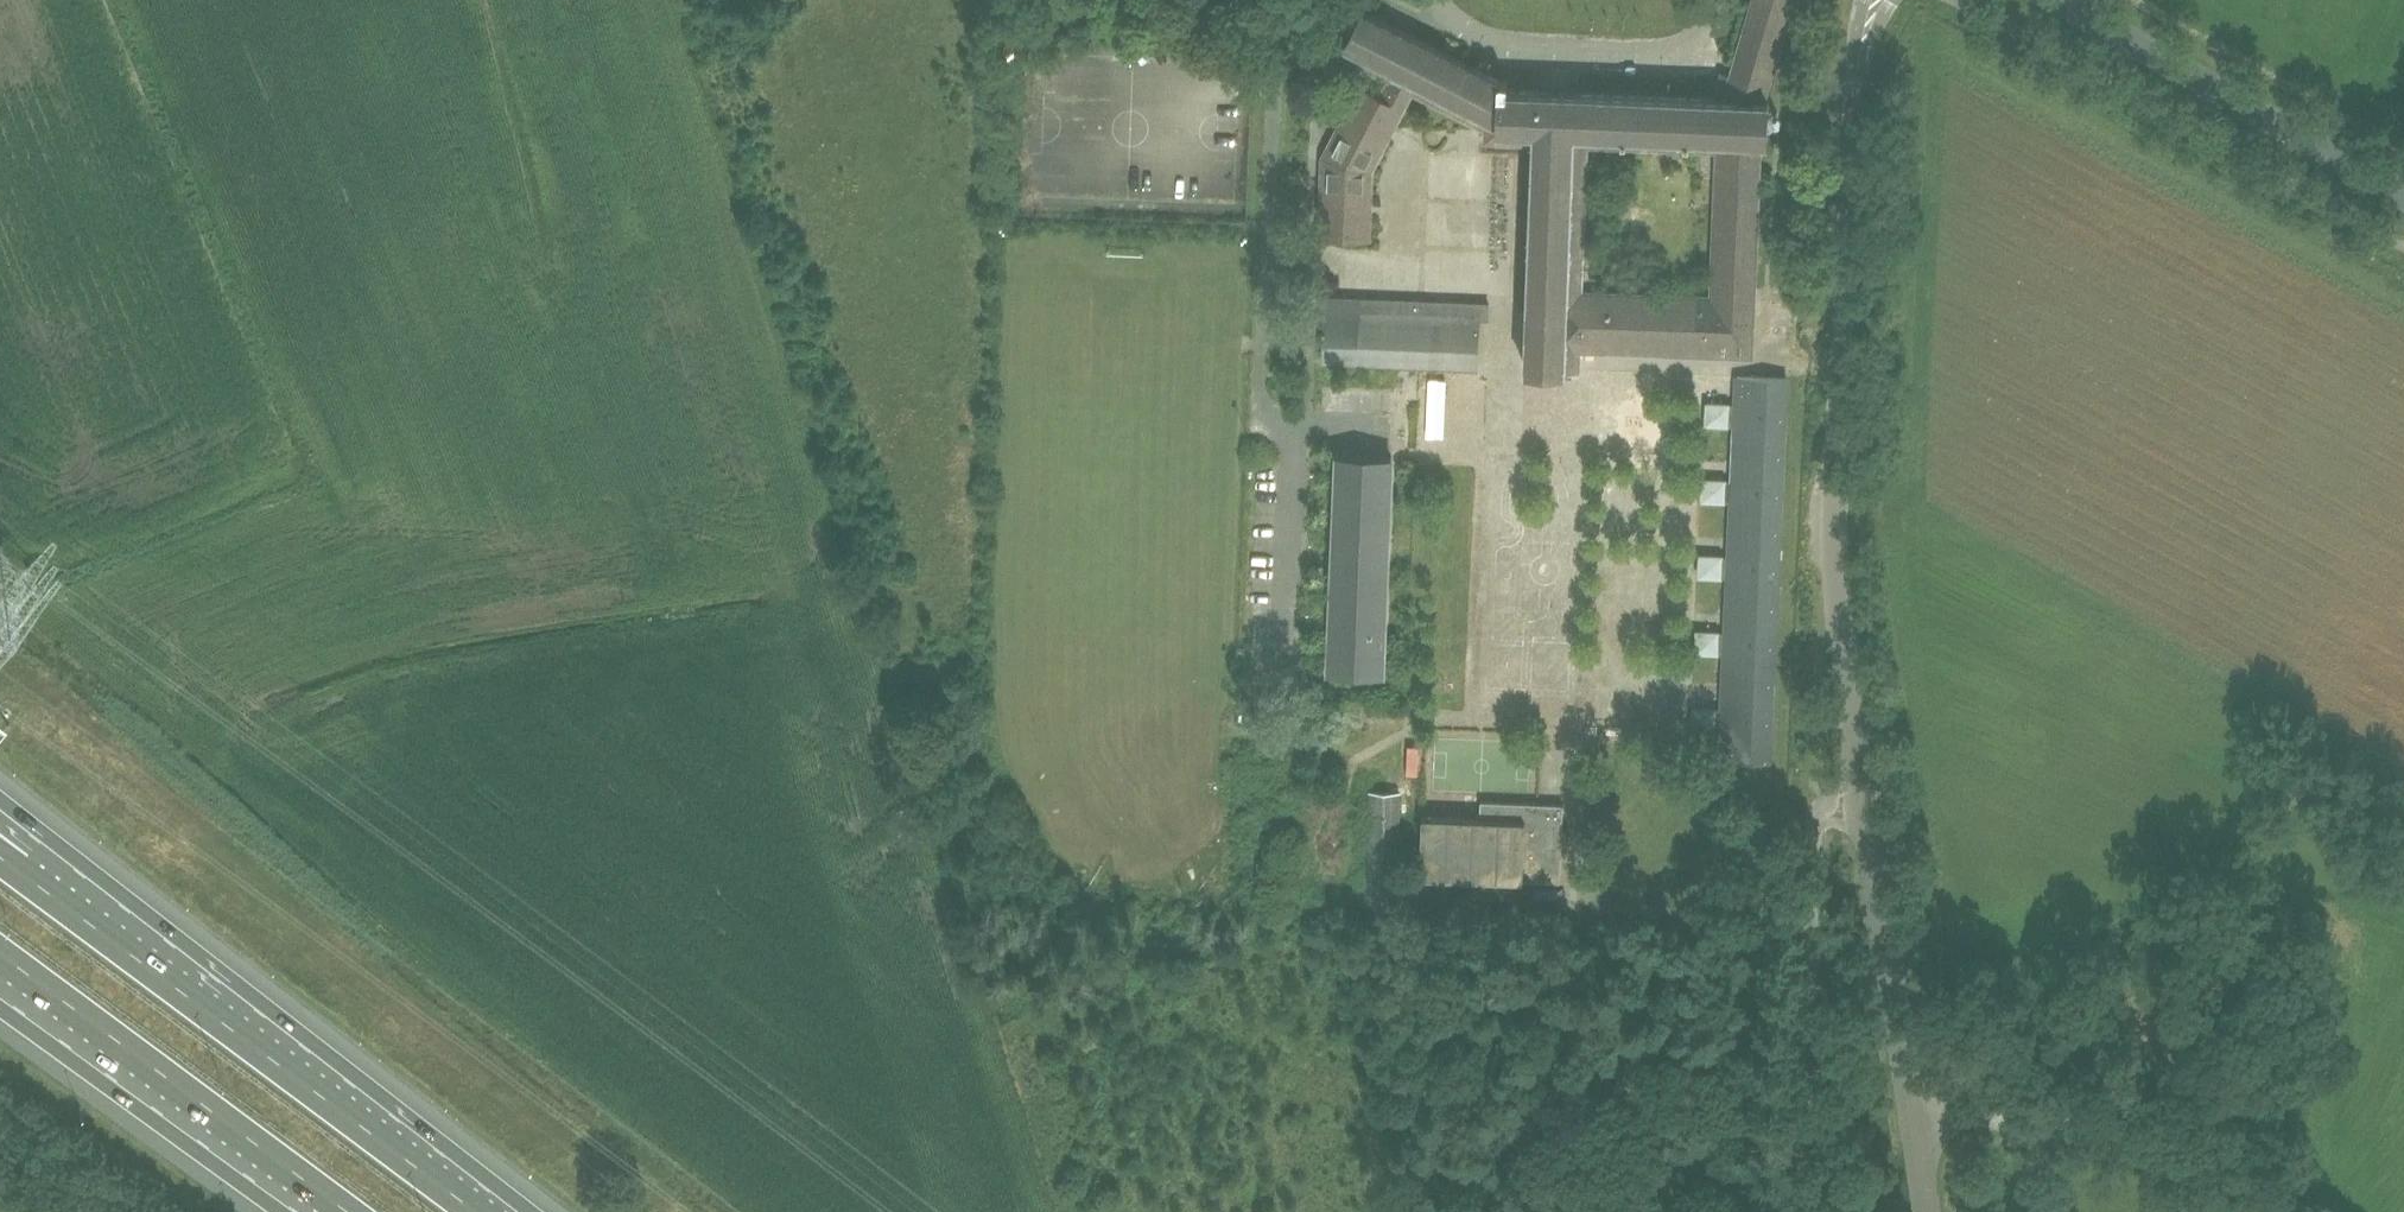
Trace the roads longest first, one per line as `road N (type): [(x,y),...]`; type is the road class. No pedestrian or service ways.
road 1 (unclassified): [(1926,1211),(1862,794),(1836,554),(1854,102),(1876,0)]
road 2 (motorway): [(478,1211),(19,870)]
road 3 (motorway): [(0,964),(332,1211)]
road 4 (secondary): [(2403,197),(2057,0)]

